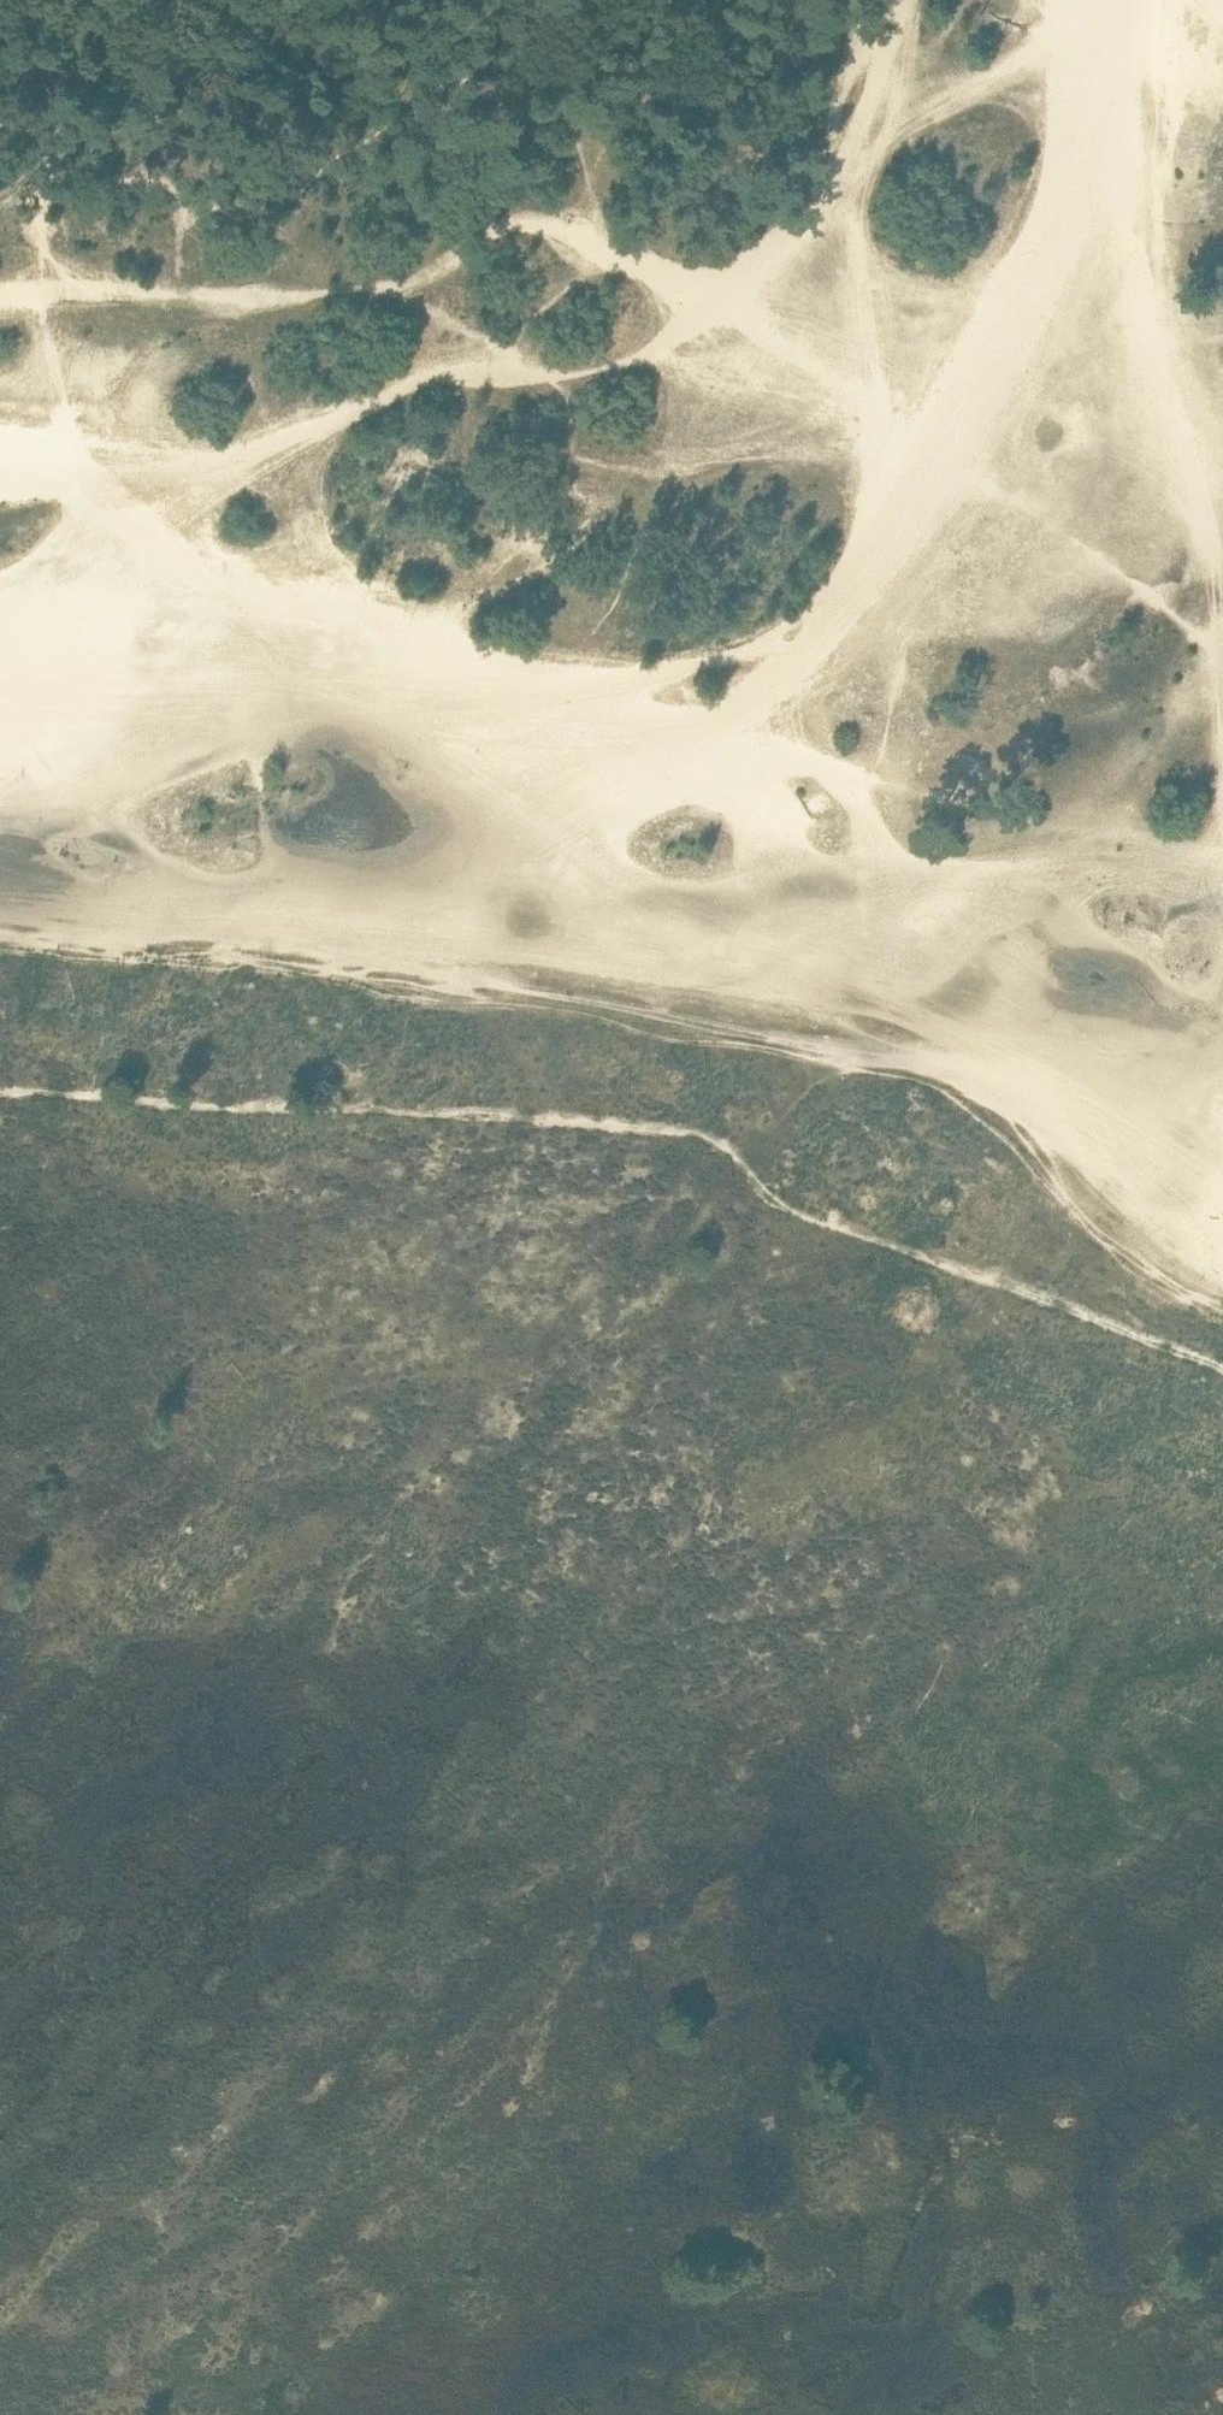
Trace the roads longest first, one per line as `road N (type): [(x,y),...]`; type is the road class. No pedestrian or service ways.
road 1 (track): [(854,131),(1110,38),(1043,256),(945,461),(783,695),(543,844)]
road 2 (track): [(1222,622),(1132,178),(1110,38),(1118,0)]

